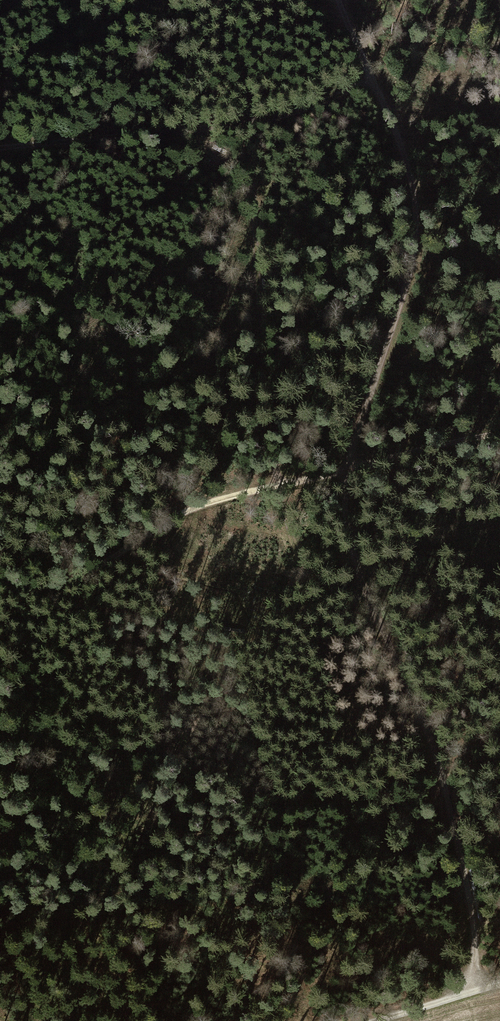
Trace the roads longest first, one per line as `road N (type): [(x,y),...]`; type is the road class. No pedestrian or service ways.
road 1 (track): [(470,991),(475,924),(449,800),(346,528),(343,467),(413,256),(414,209),(398,136),(342,0)]
road 2 (track): [(0,579),(59,584),(188,506),(499,435)]
road 3 (track): [(373,78),(269,119),(0,149)]
road 4 (track): [(499,984),(374,1020)]

